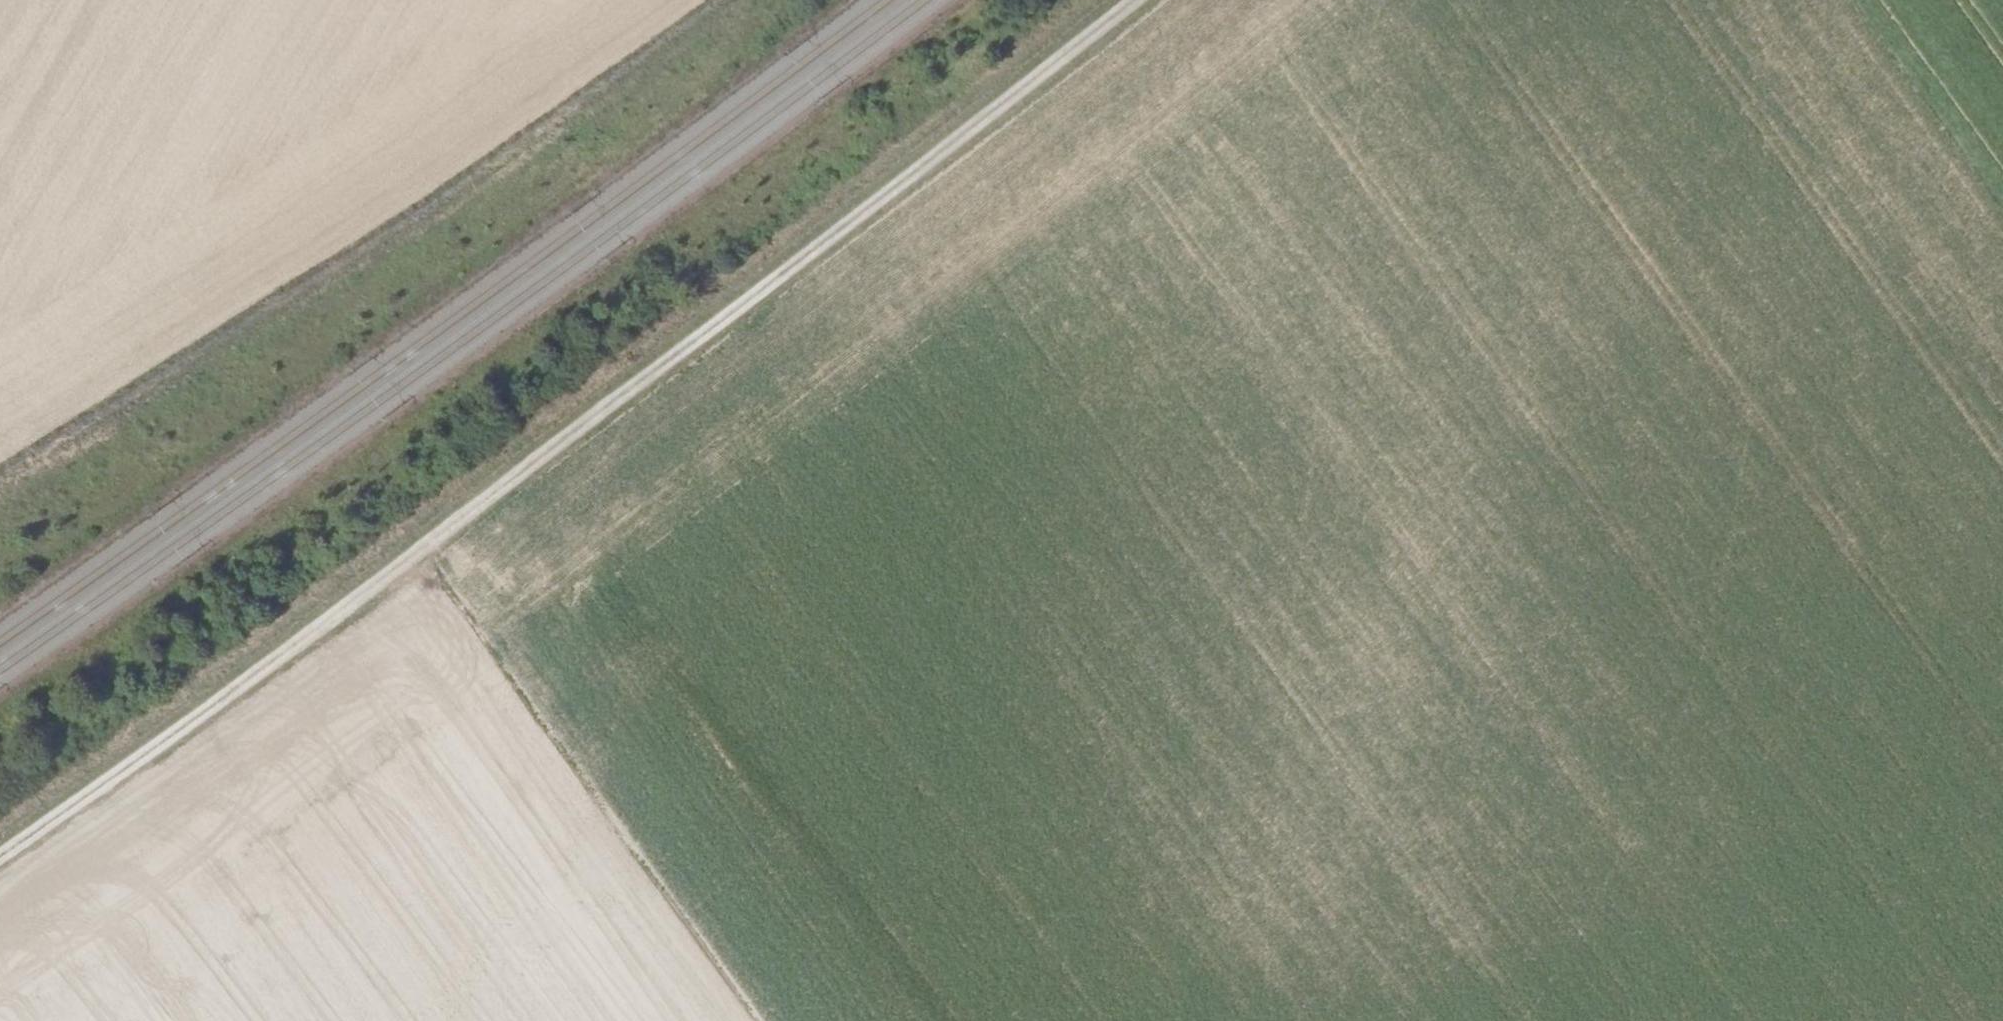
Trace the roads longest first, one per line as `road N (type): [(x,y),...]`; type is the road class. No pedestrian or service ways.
road 1 (track): [(1144,0),(441,540),(0,861)]

